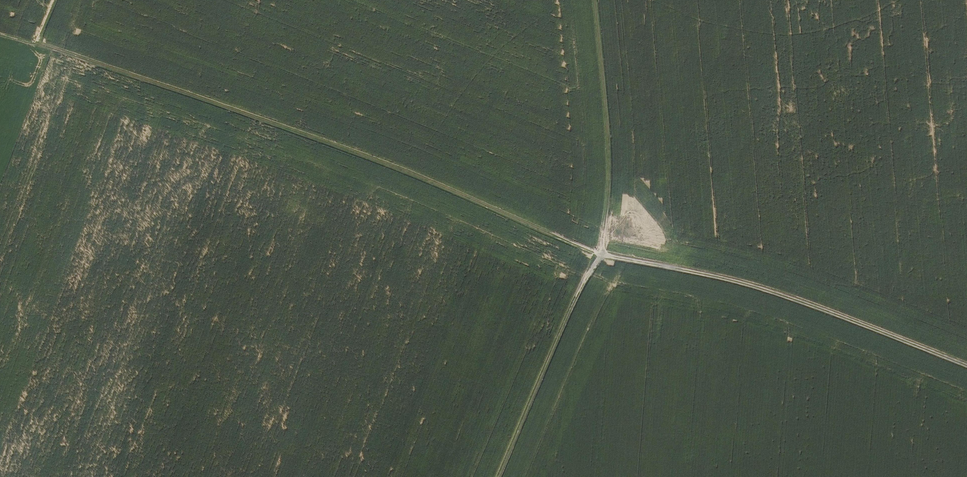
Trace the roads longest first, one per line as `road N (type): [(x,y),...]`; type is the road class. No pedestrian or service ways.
road 1 (track): [(966,366),(793,298),(603,255),(427,178),(36,44)]
road 2 (track): [(499,476),(543,367),(603,255),(607,152),(594,0)]

